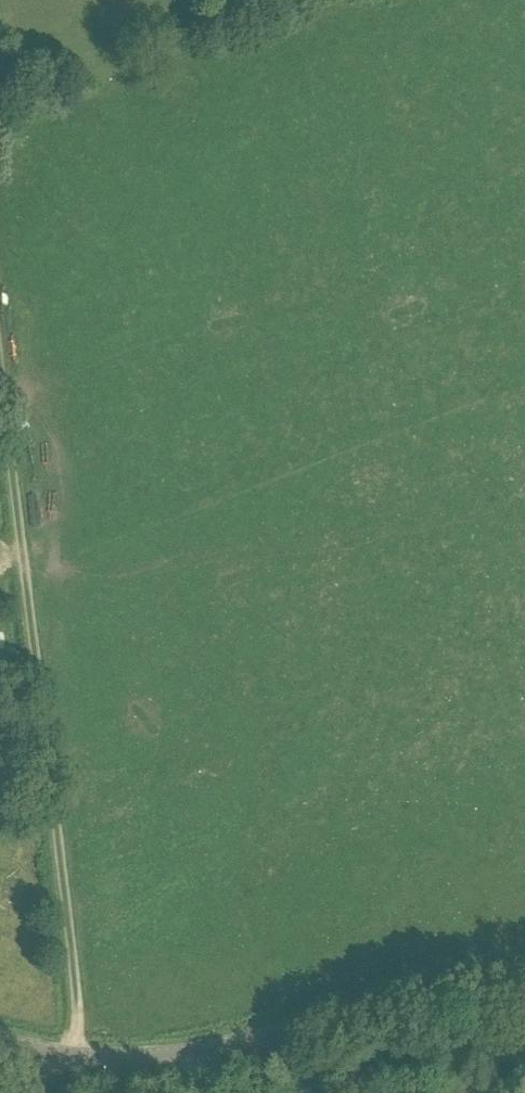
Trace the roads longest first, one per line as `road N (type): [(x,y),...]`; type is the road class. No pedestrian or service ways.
road 1 (tertiary): [(41,1053),(128,1062),(203,1052),(524,973)]

